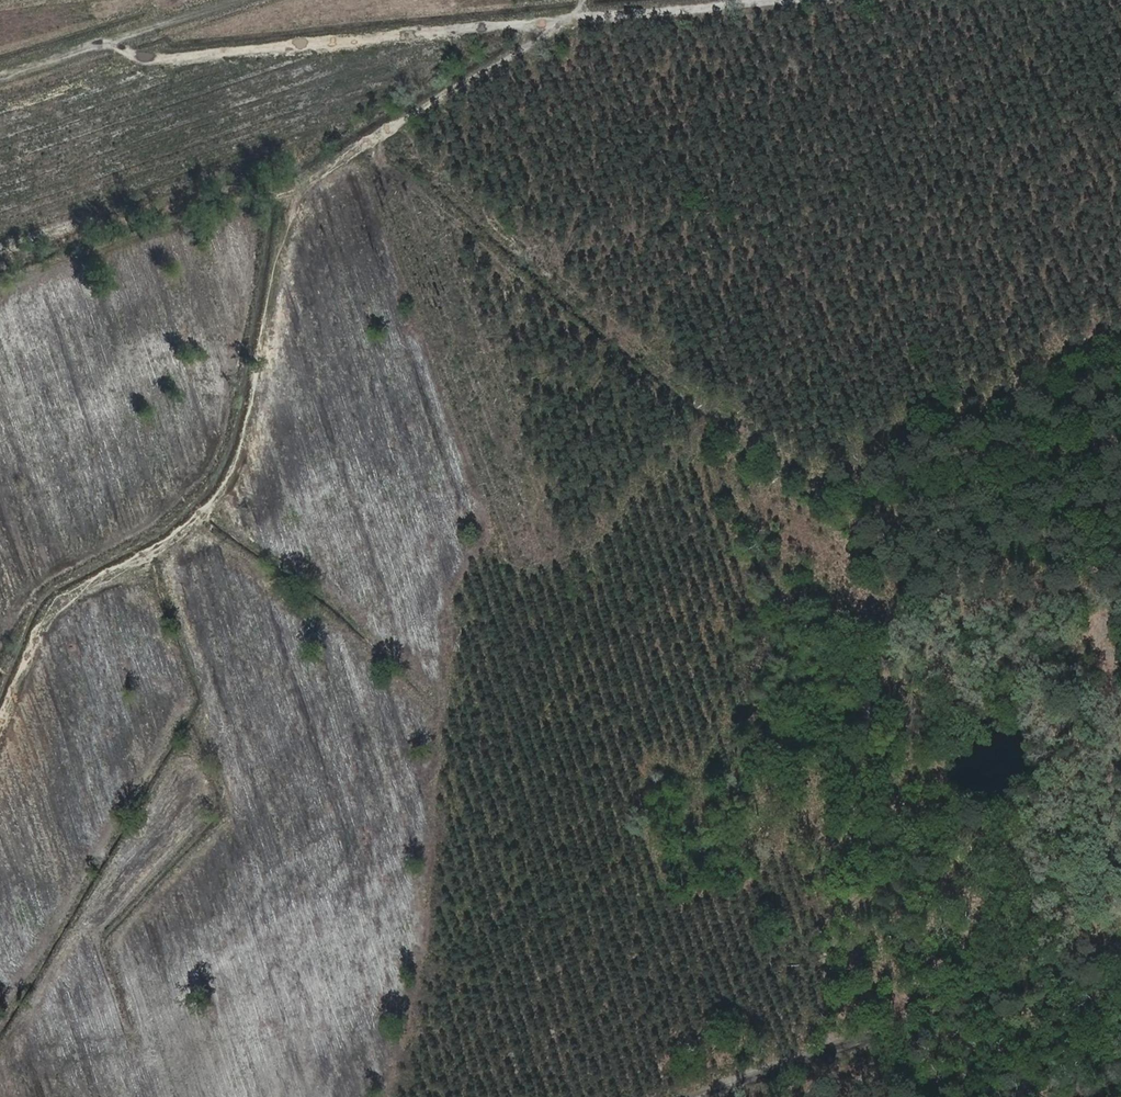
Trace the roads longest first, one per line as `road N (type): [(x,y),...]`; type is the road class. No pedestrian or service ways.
road 1 (track): [(117,36),(141,56),(776,0)]
road 2 (track): [(0,722),(51,610),(152,553),(201,516),(231,472),(257,384),(288,186)]
road 3 (track): [(561,21),(288,186),(0,283)]
road 4 (track): [(703,1096),(1120,944)]
road 5 (track): [(229,0),(0,69)]

